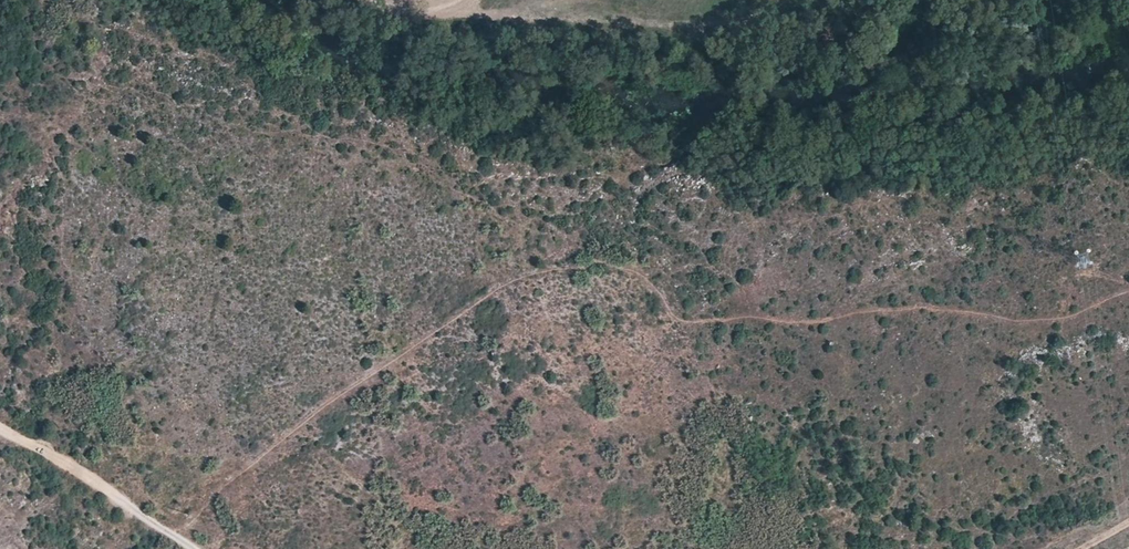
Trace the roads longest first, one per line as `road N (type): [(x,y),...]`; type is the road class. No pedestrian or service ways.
road 1 (track): [(166,530),(0,423)]

